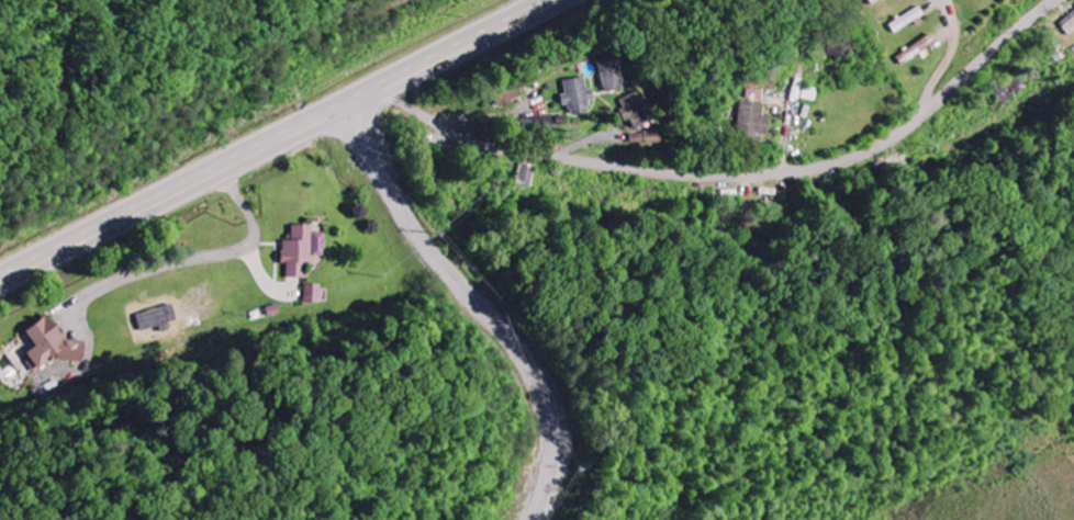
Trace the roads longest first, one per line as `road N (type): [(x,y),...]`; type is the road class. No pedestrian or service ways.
road 1 (residential): [(379,159),(494,201),(584,218),(696,214),(842,189),(960,129),(1073,45)]
road 2 (trunk): [(572,0),(0,283)]
road 3 (tertiary): [(533,519),(555,464),(546,388),(523,351),(434,259),(379,159)]

